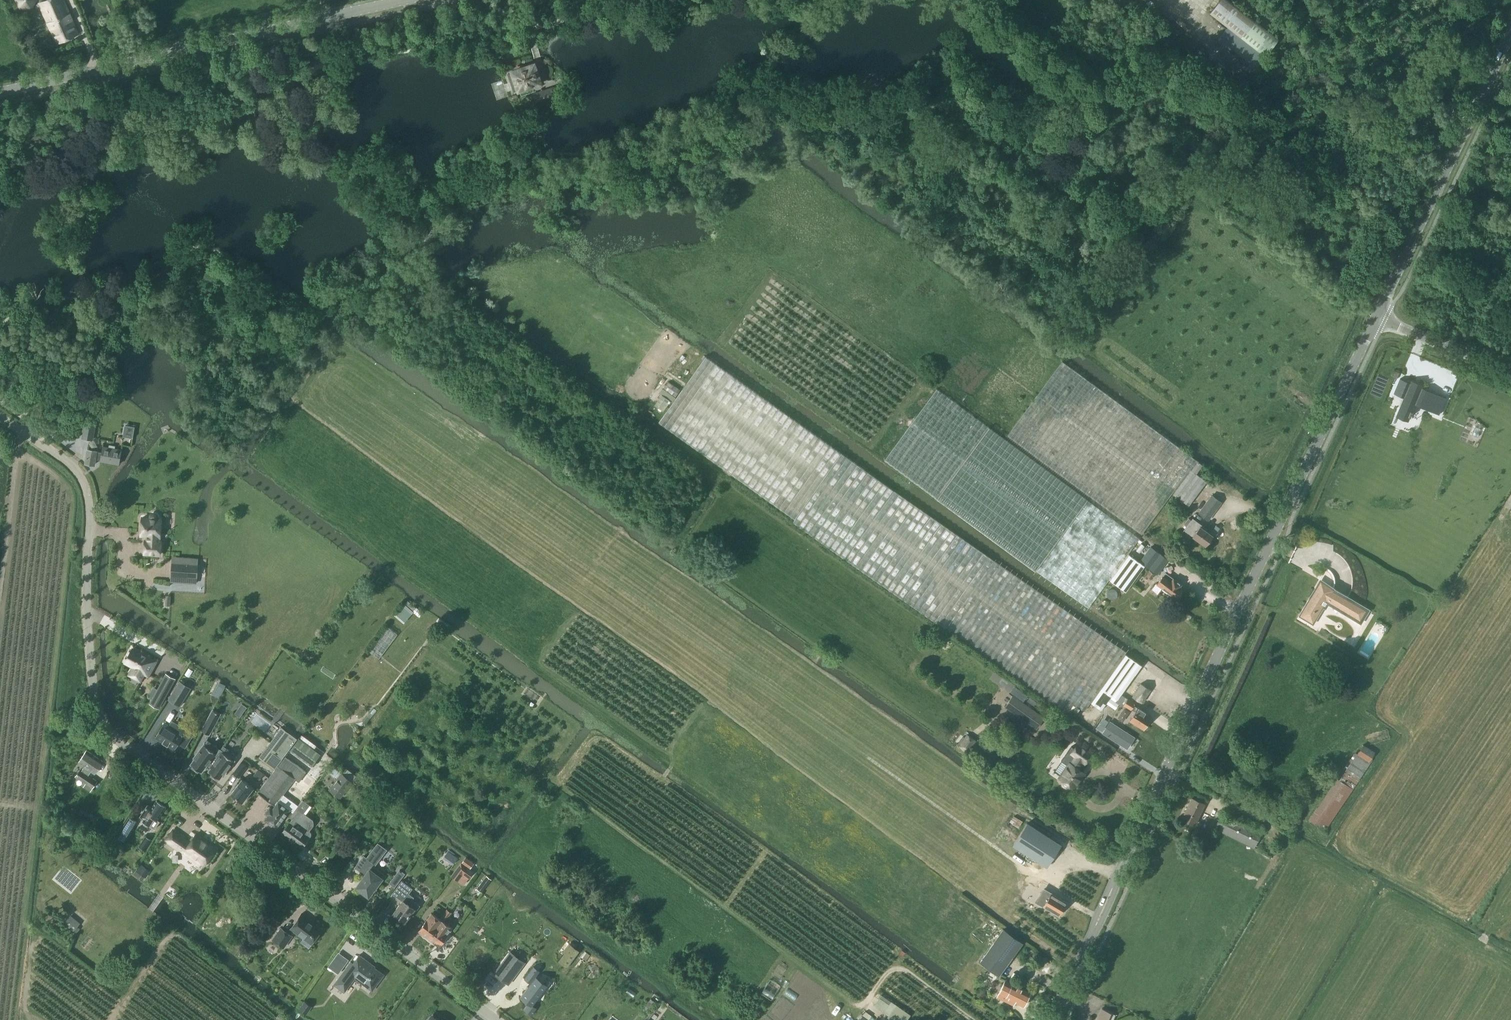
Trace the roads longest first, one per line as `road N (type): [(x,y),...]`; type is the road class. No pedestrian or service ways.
road 1 (tertiary): [(1054,1019),(1378,320)]
road 2 (residential): [(491,1019),(121,746),(95,698)]
road 3 (tertiary): [(0,90),(410,0)]
road 4 (unclassified): [(95,698),(84,487),(71,466),(0,416)]
road 5 (tertiary): [(1378,320),(1510,35)]
road 6 (tertiary): [(1384,322),(1510,372)]

